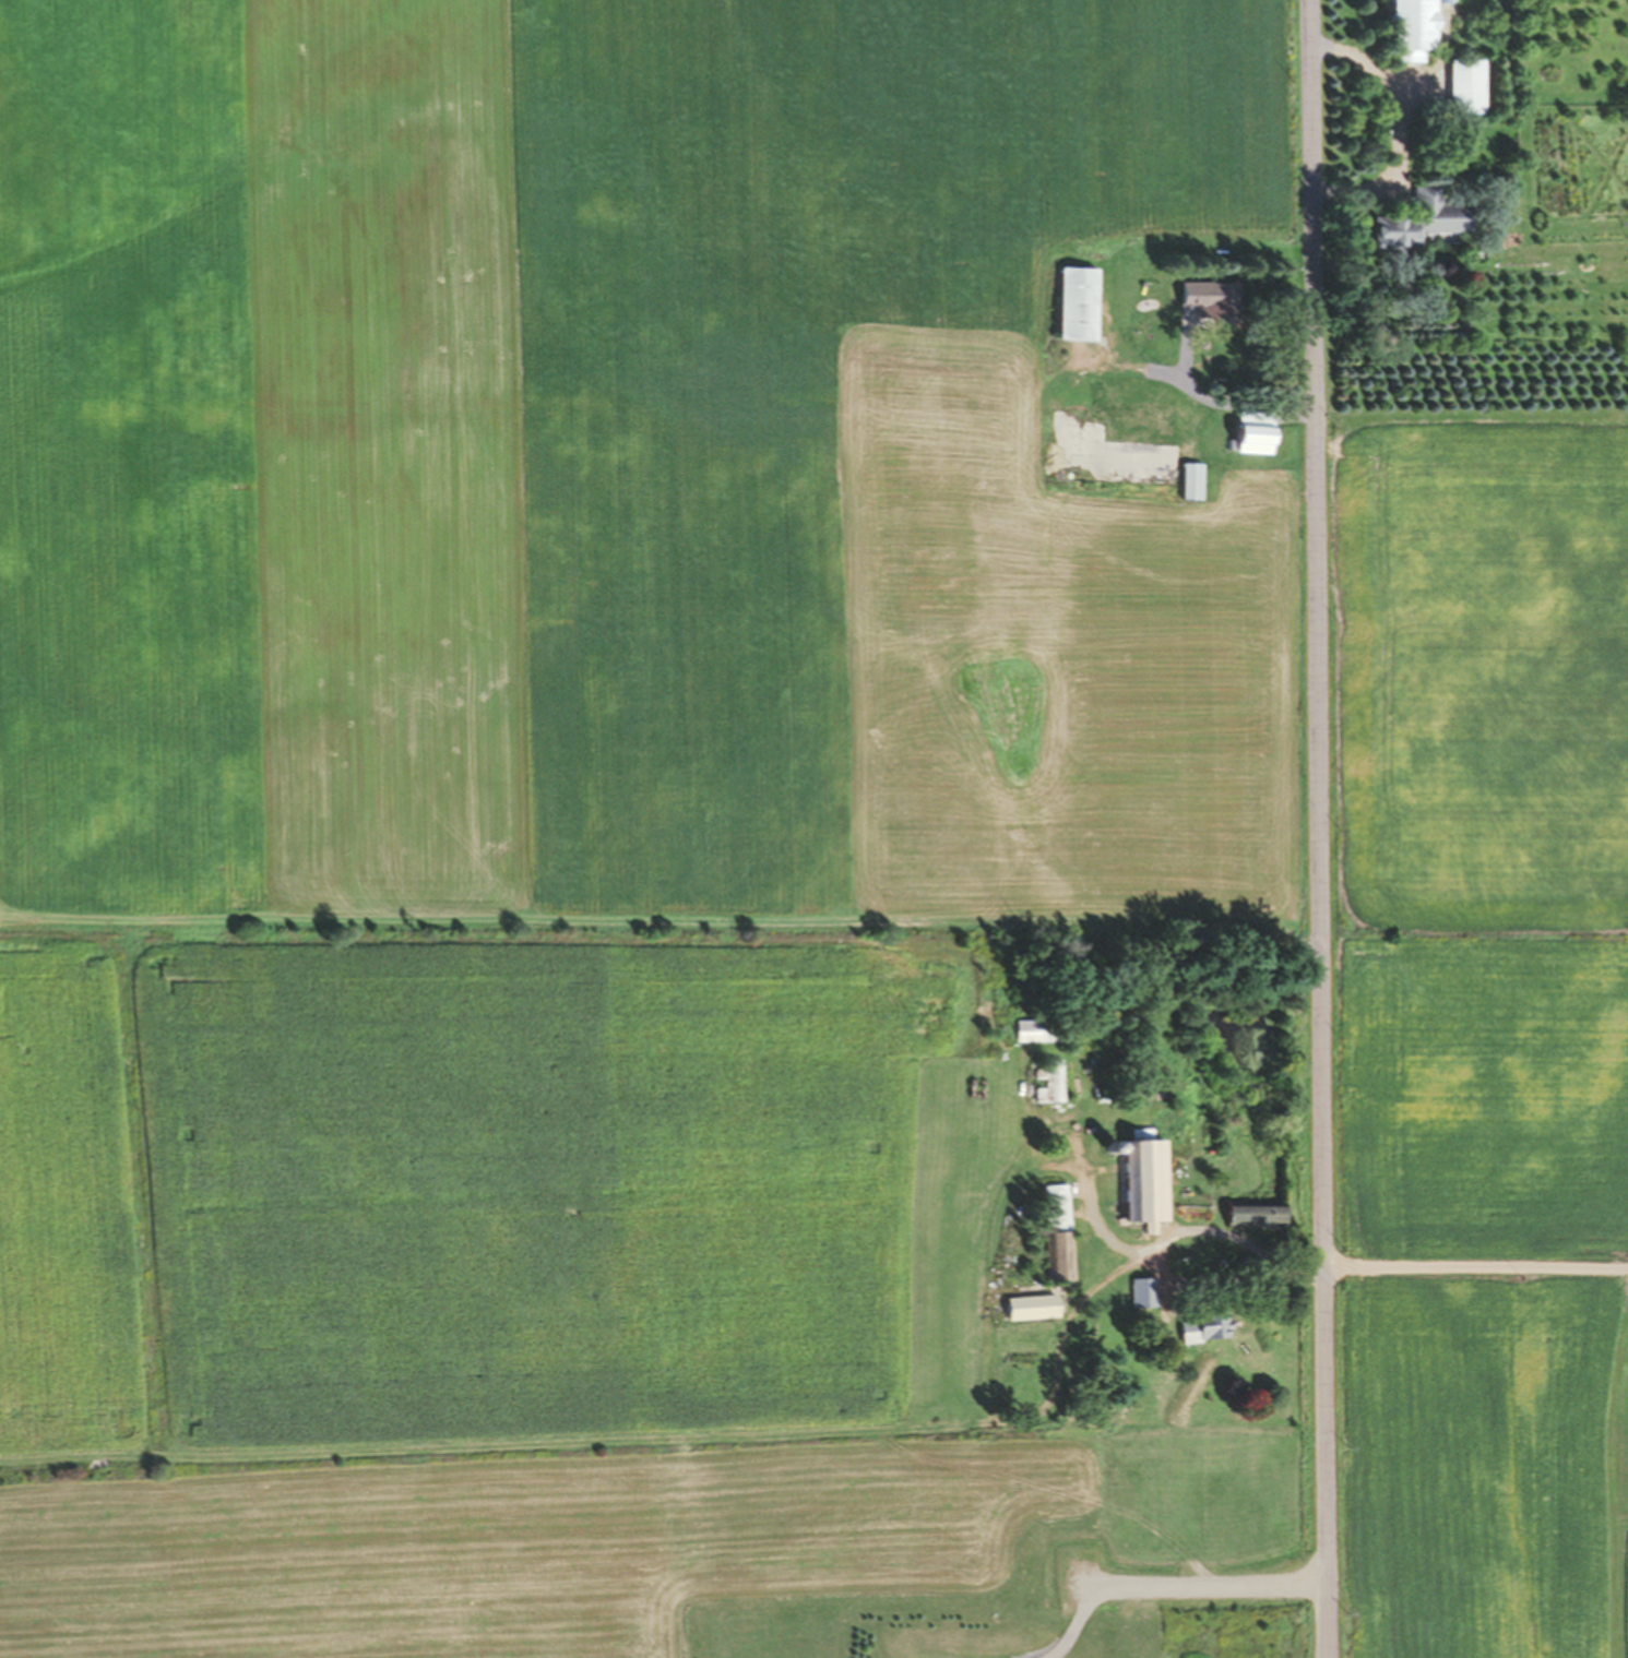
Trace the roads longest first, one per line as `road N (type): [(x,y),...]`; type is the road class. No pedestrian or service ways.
road 1 (residential): [(1322,1657),(1306,0)]

